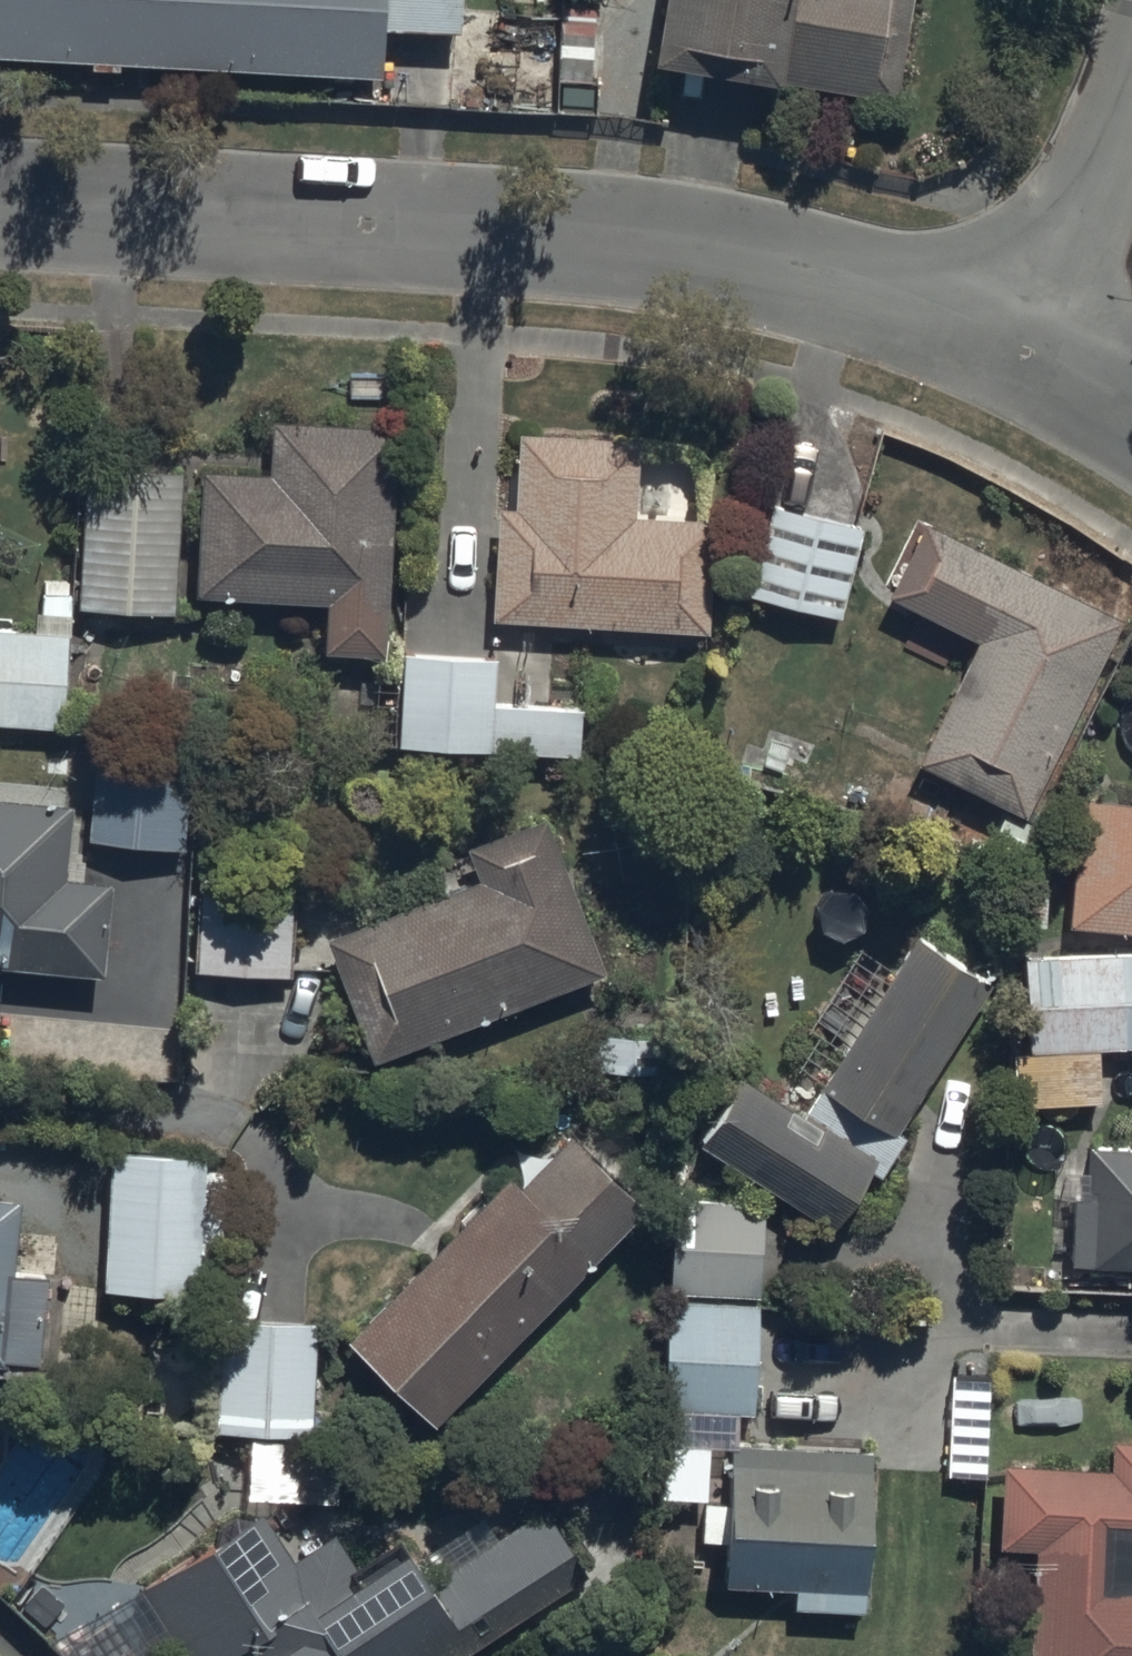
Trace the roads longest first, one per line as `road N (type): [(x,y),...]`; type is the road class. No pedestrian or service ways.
road 1 (residential): [(0,205),(538,229),(725,252),(889,296),(1028,349)]
road 2 (residential): [(1028,349),(1131,103)]
road 3 (residential): [(1028,349),(1131,411)]

